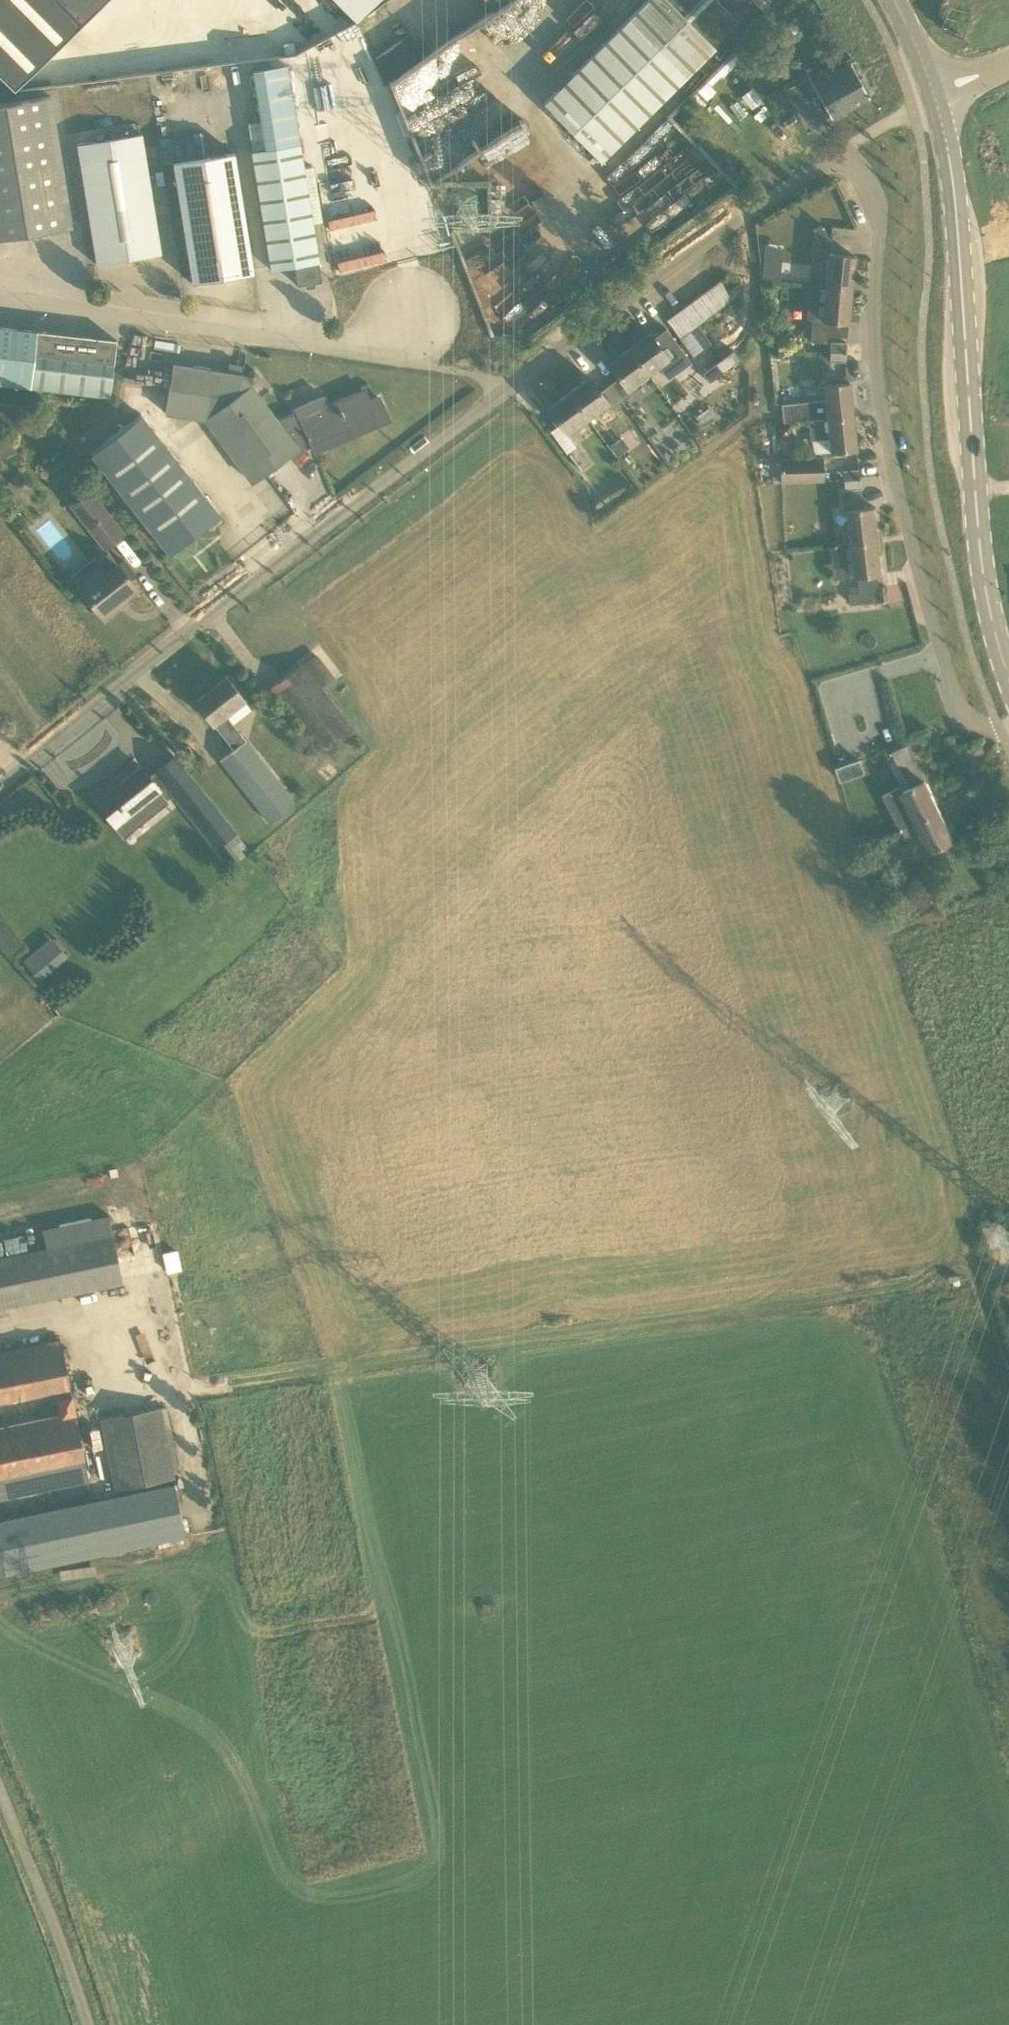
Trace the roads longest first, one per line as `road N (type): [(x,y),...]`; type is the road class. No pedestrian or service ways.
road 1 (track): [(172,1390),(993,1274)]
road 2 (unclassified): [(0,784),(516,382)]
road 3 (residential): [(843,151),(876,199),(875,362),(918,576),(960,712),(974,727),(1008,728)]
road 4 (secondary): [(1008,676),(983,573),(957,218),(938,108)]
road 5 (unclassified): [(516,382),(843,151)]
road 6 (unclassified): [(0,297),(215,336),(372,353)]
road 7 (unclassified): [(86,2024),(0,1792)]
road 8 (unclassified): [(372,353),(516,382)]

